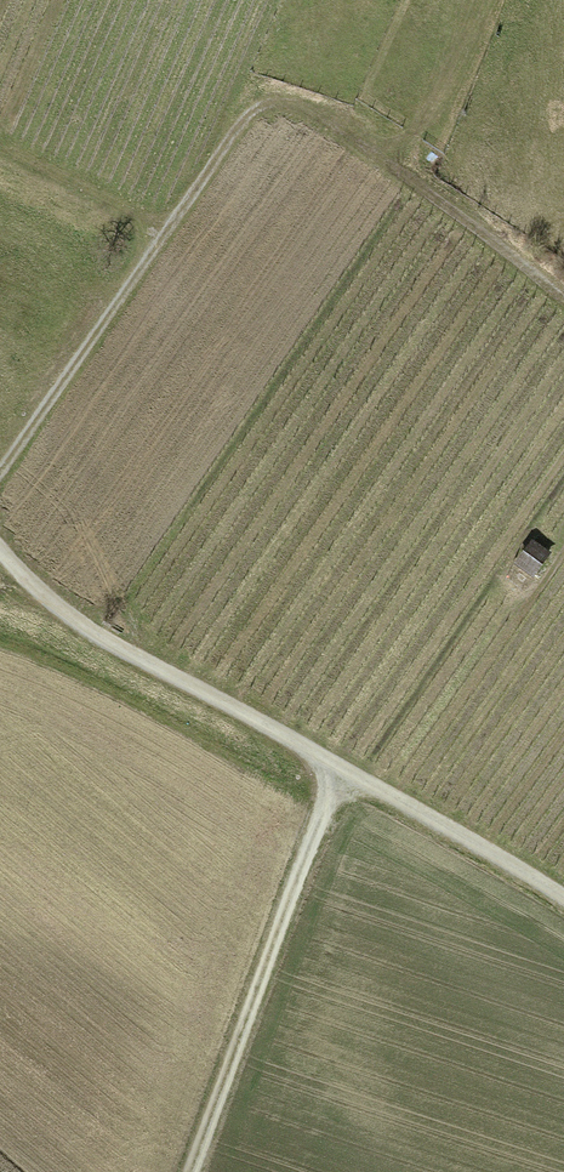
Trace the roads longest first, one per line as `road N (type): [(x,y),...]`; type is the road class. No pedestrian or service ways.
road 1 (track): [(0,465),(251,108),(295,94),(563,295)]
road 2 (unclassified): [(0,547),(84,621),(141,657),(563,893)]
road 3 (track): [(188,1171),(335,766)]

